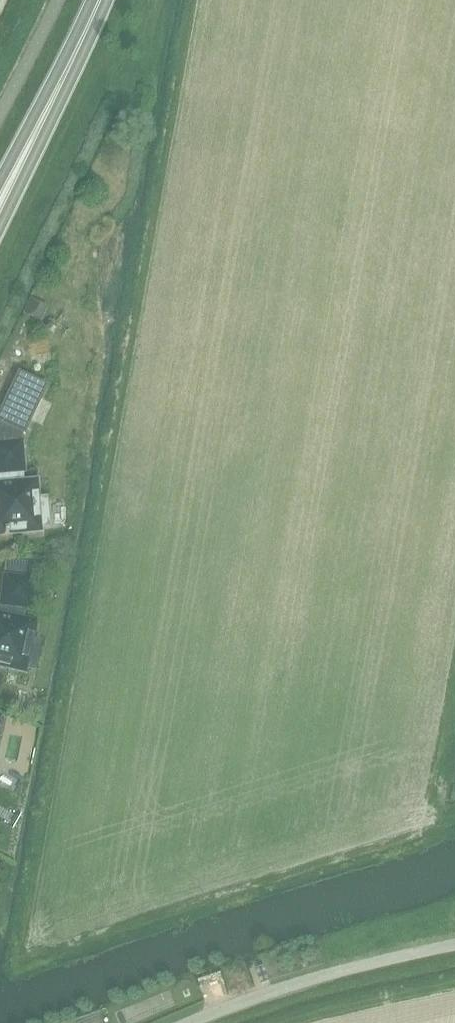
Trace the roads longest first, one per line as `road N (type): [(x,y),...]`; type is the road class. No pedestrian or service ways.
road 1 (unclassified): [(195,1022),(300,985),(454,948)]
road 2 (secondary): [(0,228),(107,0)]
road 3 (secondary): [(91,0),(0,181)]

